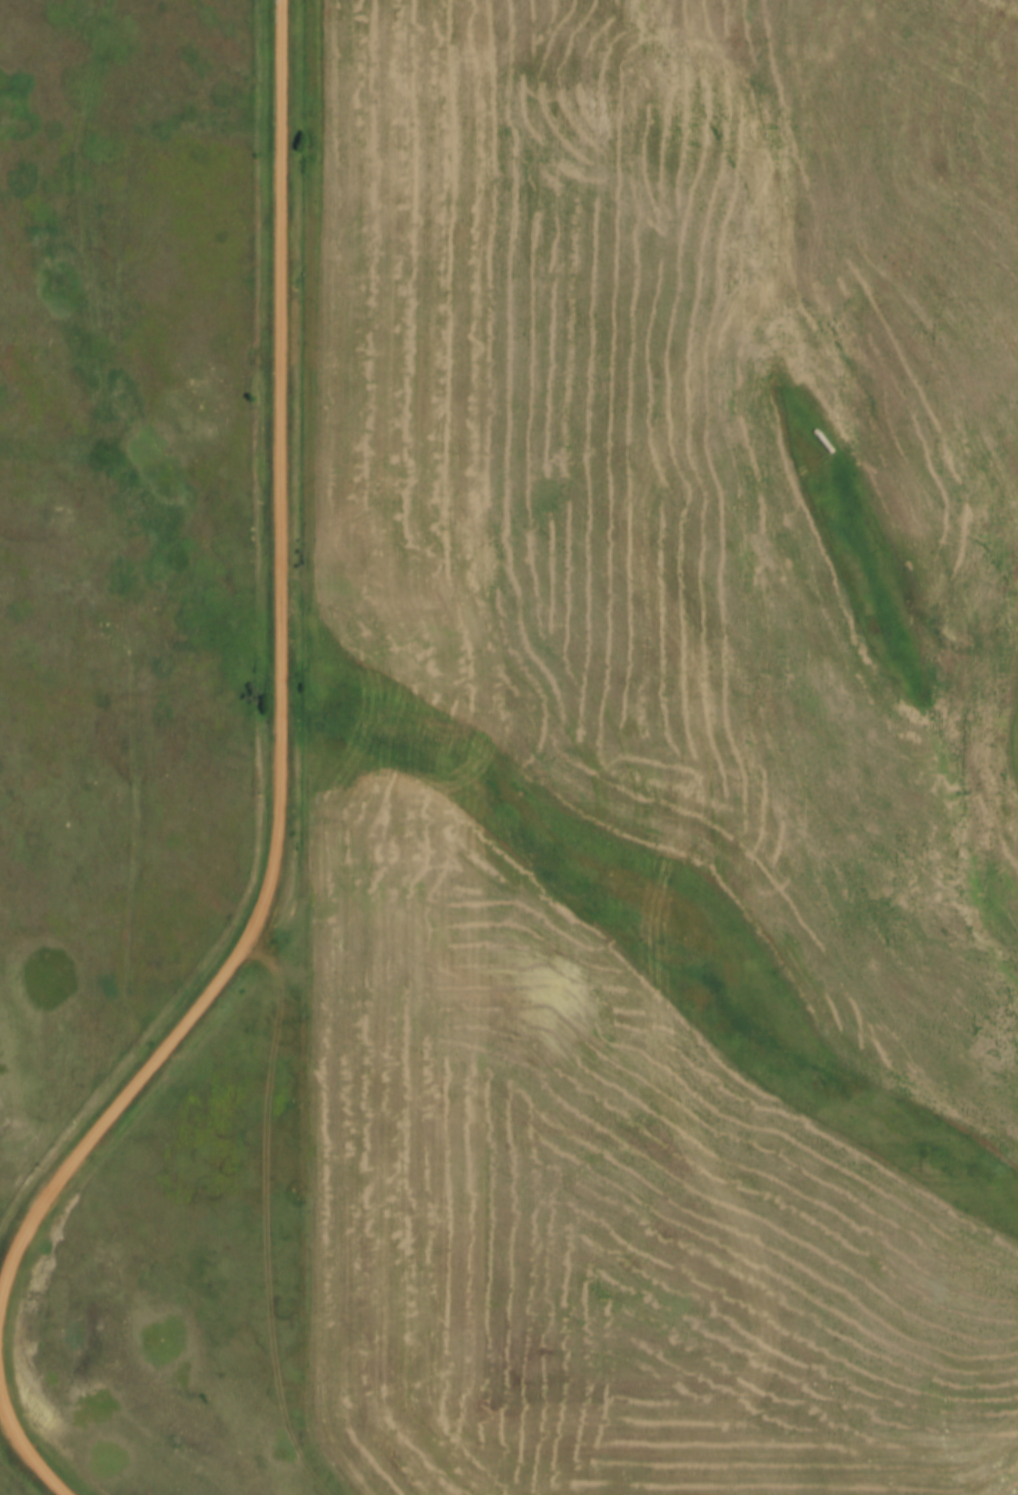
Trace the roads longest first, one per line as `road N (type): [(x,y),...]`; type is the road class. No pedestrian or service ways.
road 1 (residential): [(277,0),(272,866),(223,968),(38,1204),(0,1292)]

